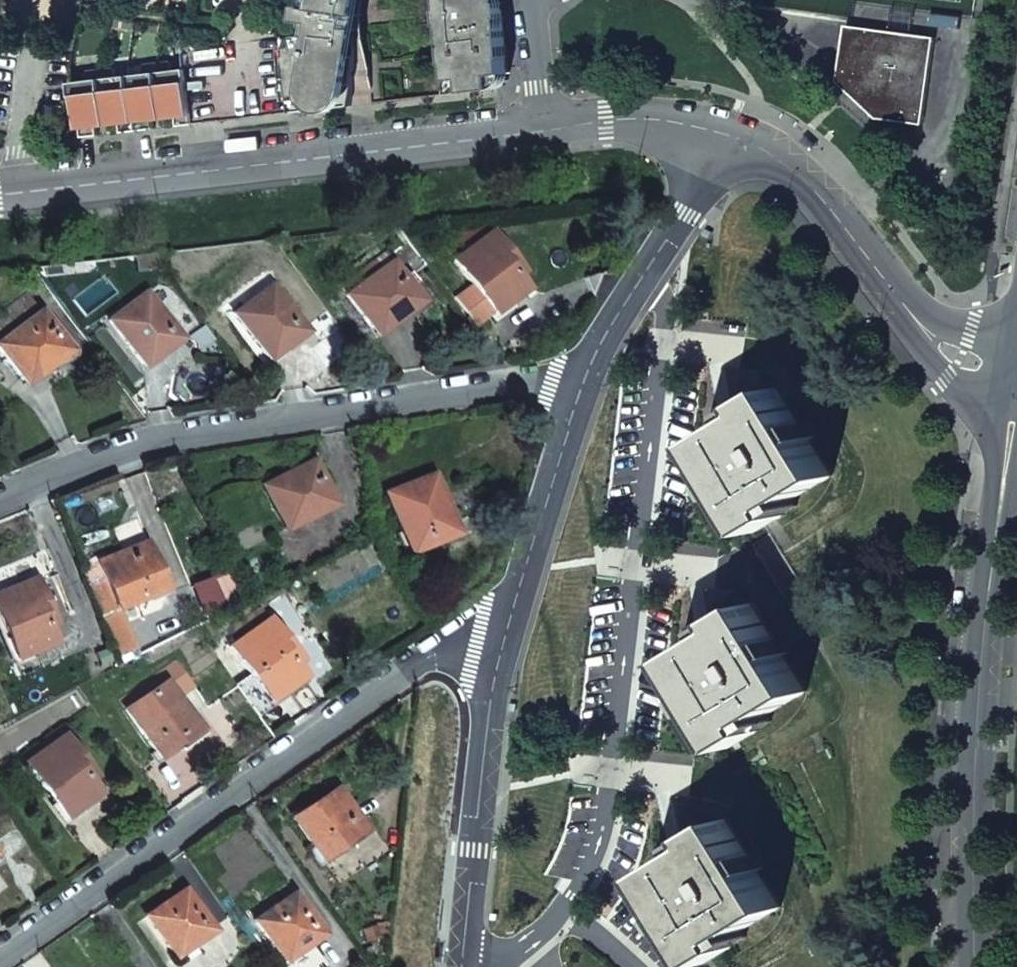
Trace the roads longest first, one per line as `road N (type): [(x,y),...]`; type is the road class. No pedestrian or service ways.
road 1 (residential): [(490,966),(578,910),(603,864),(667,334)]
road 2 (residential): [(0,938),(468,638),(505,632)]
road 3 (residential): [(0,493),(133,440),(576,381)]
road 4 (tertiary): [(978,966),(975,893),(1002,411)]
road 5 (residential): [(14,193),(551,129)]
road 6 (residential): [(736,137),(804,178),(916,320),(1002,411)]
road 7 (residential): [(461,966),(489,705),(505,632)]
road 8 (residential): [(576,381),(736,137)]
road 9 (residential): [(505,632),(576,381)]
road 10 (residential): [(14,193),(41,0)]
road 11 (residential): [(551,129),(670,122),(736,137)]
road 12 (residential): [(551,129),(528,0)]

